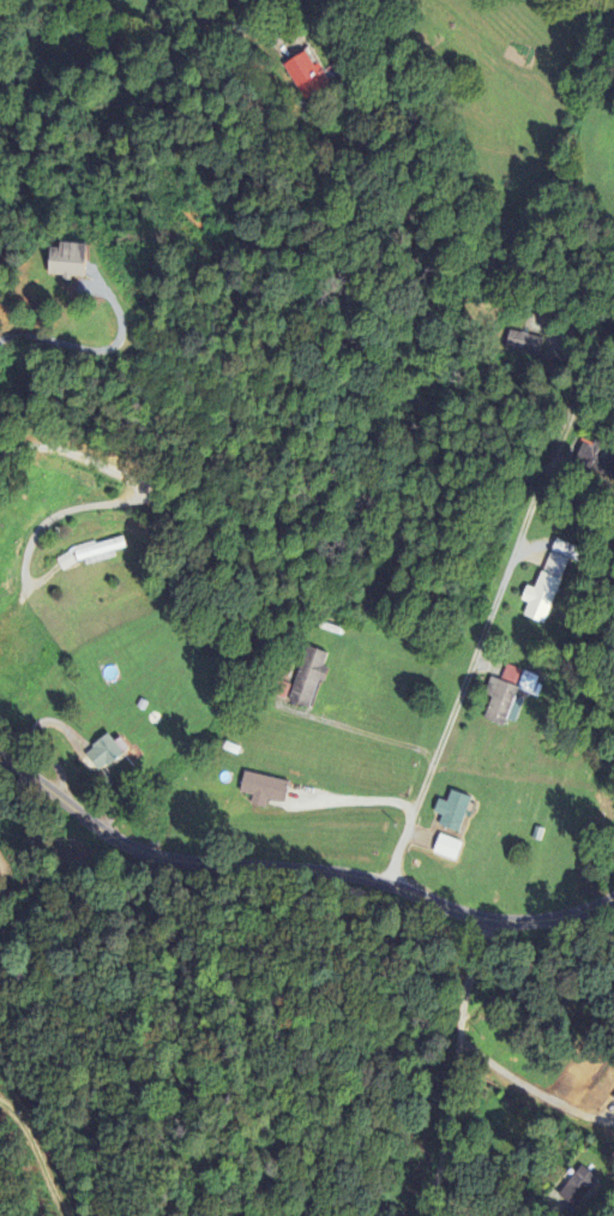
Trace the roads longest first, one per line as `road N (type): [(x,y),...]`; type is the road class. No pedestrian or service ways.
road 1 (residential): [(102,0),(121,20),(222,61),(300,197),(347,296),(332,459),(306,509),(258,529),(182,517),(96,468),(32,448),(0,453)]
road 2 (residential): [(0,758),(48,784),(108,835),(156,857),(348,873),(498,916),(572,914),(613,898)]
road 3 (residential): [(387,882),(574,400)]

